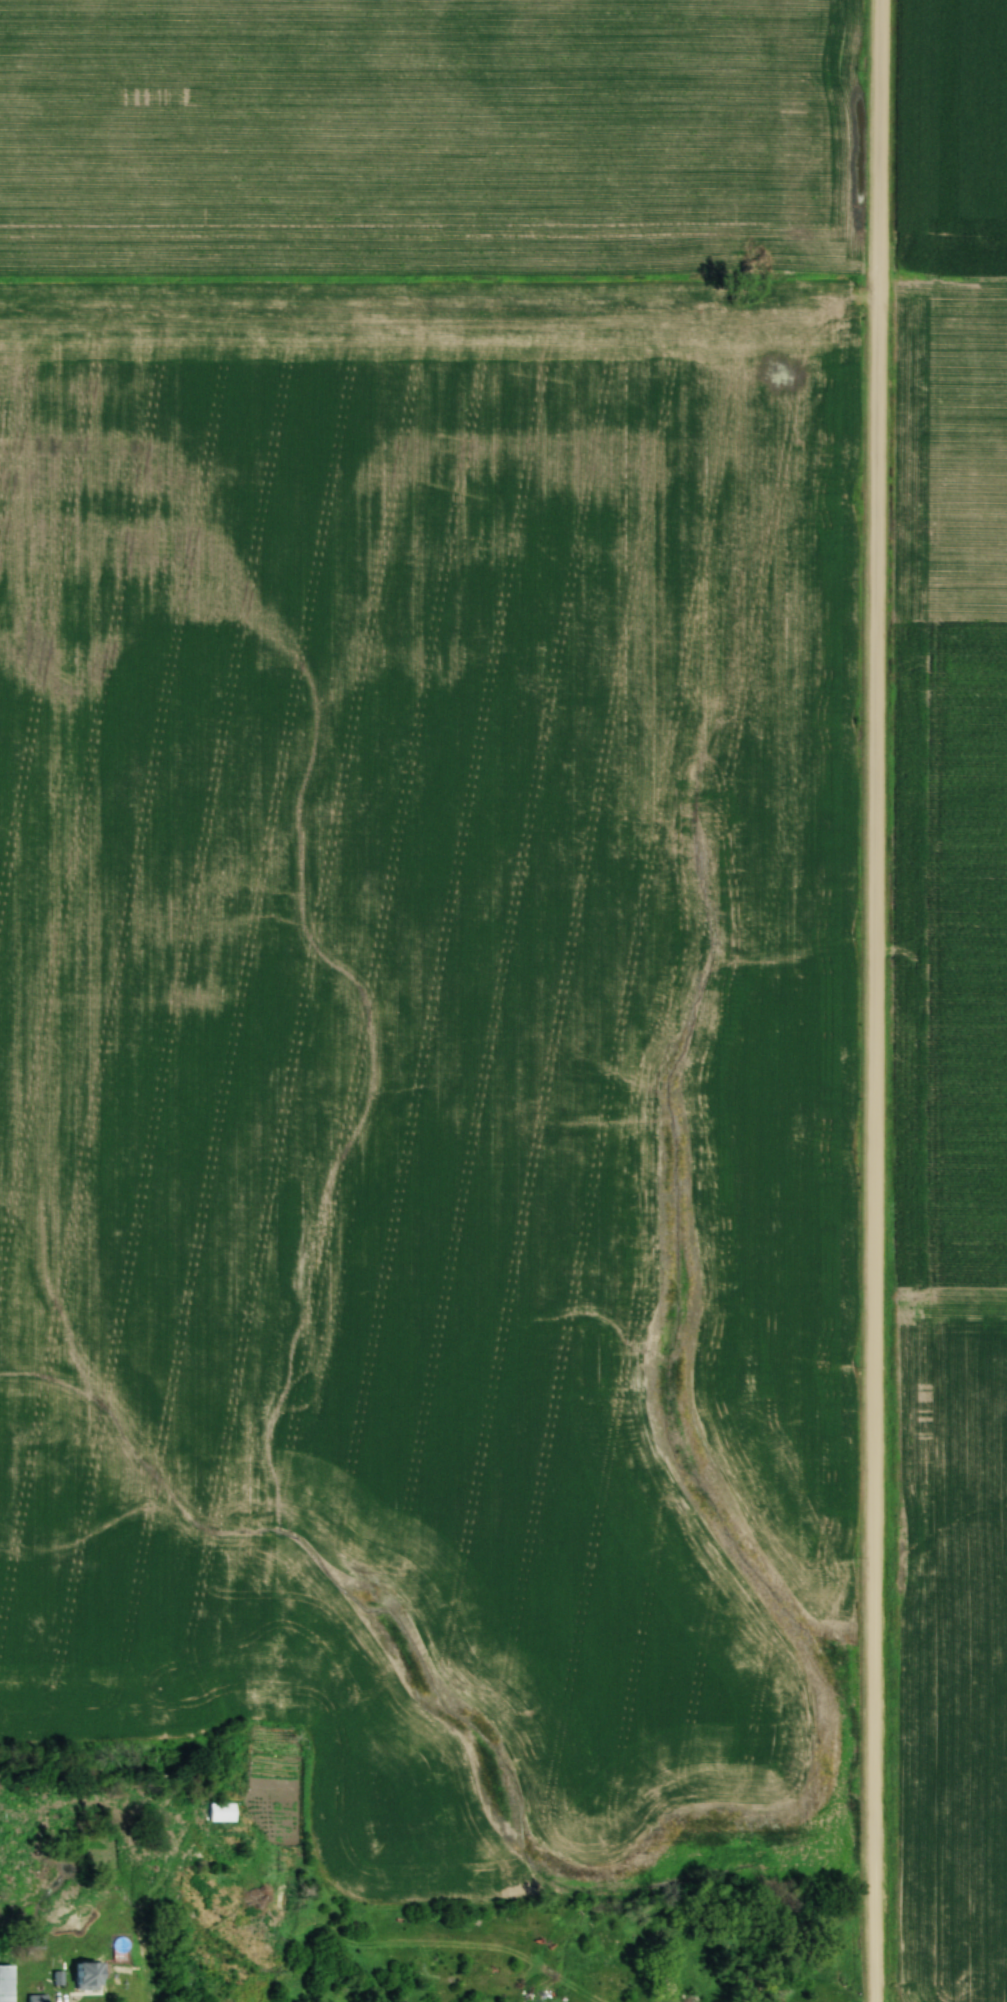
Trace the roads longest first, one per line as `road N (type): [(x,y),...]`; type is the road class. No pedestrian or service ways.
road 1 (residential): [(872,2001),(878,0)]

